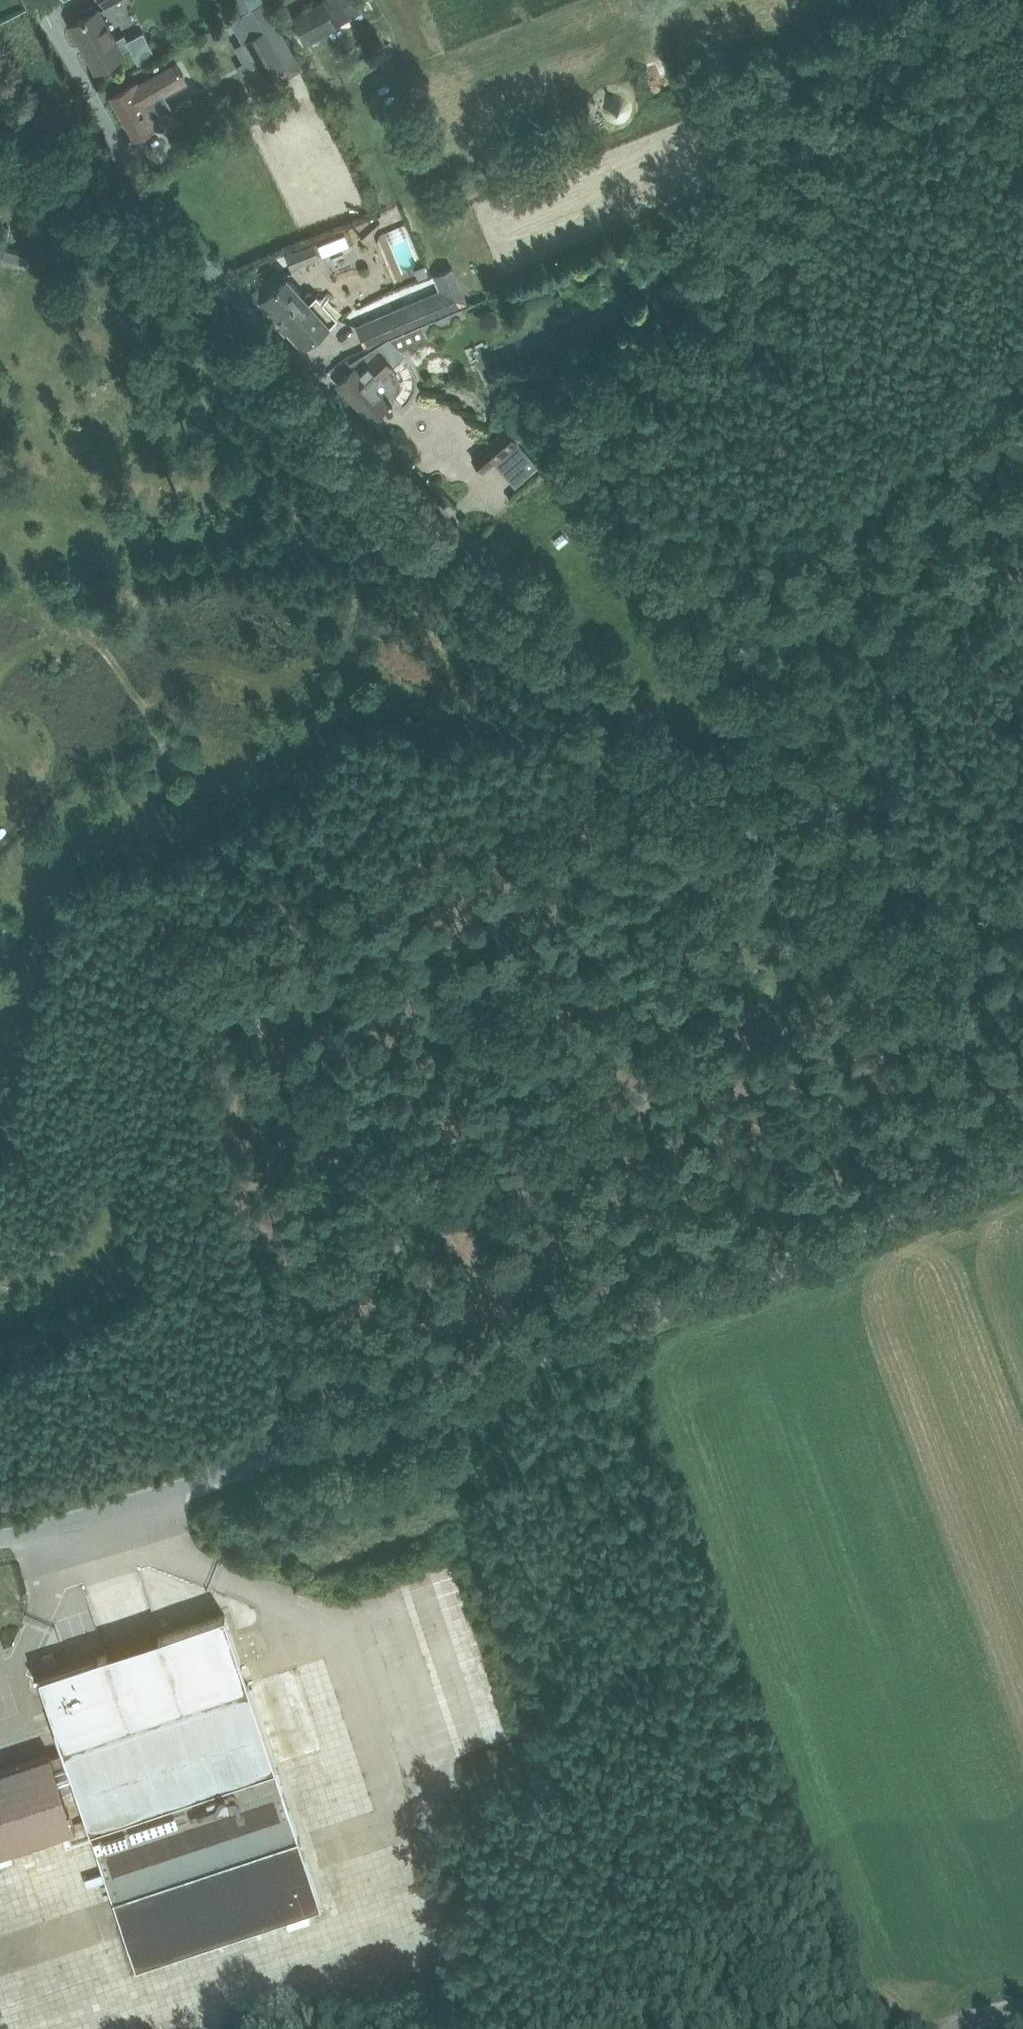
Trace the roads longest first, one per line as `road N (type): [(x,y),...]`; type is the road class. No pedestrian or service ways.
road 1 (unclassified): [(1022,1088),(226,286),(157,209),(38,0)]
road 2 (unclassified): [(0,1523),(106,1495),(193,1456),(1022,1157)]

